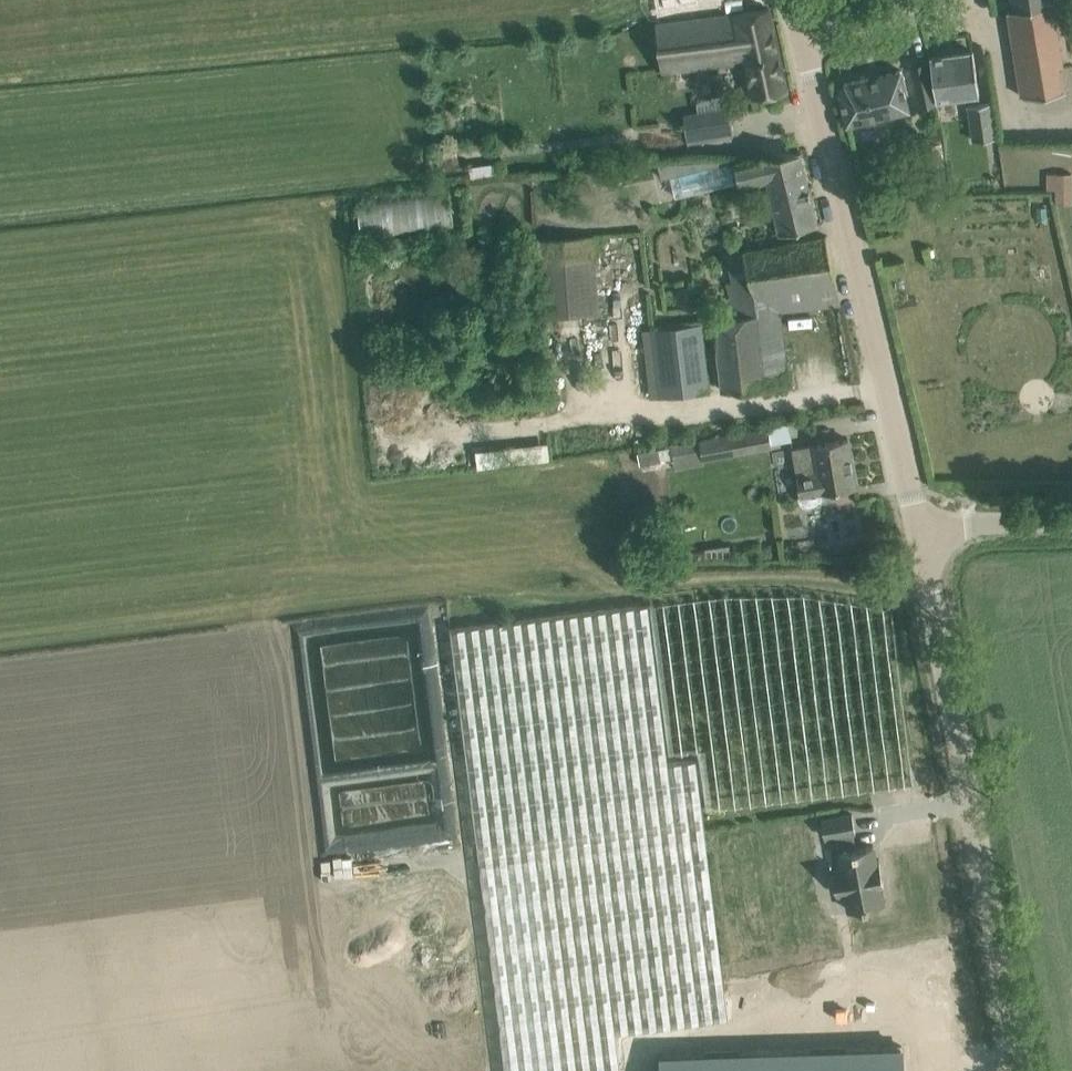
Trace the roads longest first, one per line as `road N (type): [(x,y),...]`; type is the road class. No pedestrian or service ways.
road 1 (unclassified): [(1019,1070),(919,528)]
road 2 (unclassified): [(919,528),(804,44)]
road 3 (residential): [(1071,523),(919,528)]
road 4 (residential): [(804,44),(931,10),(942,0)]

